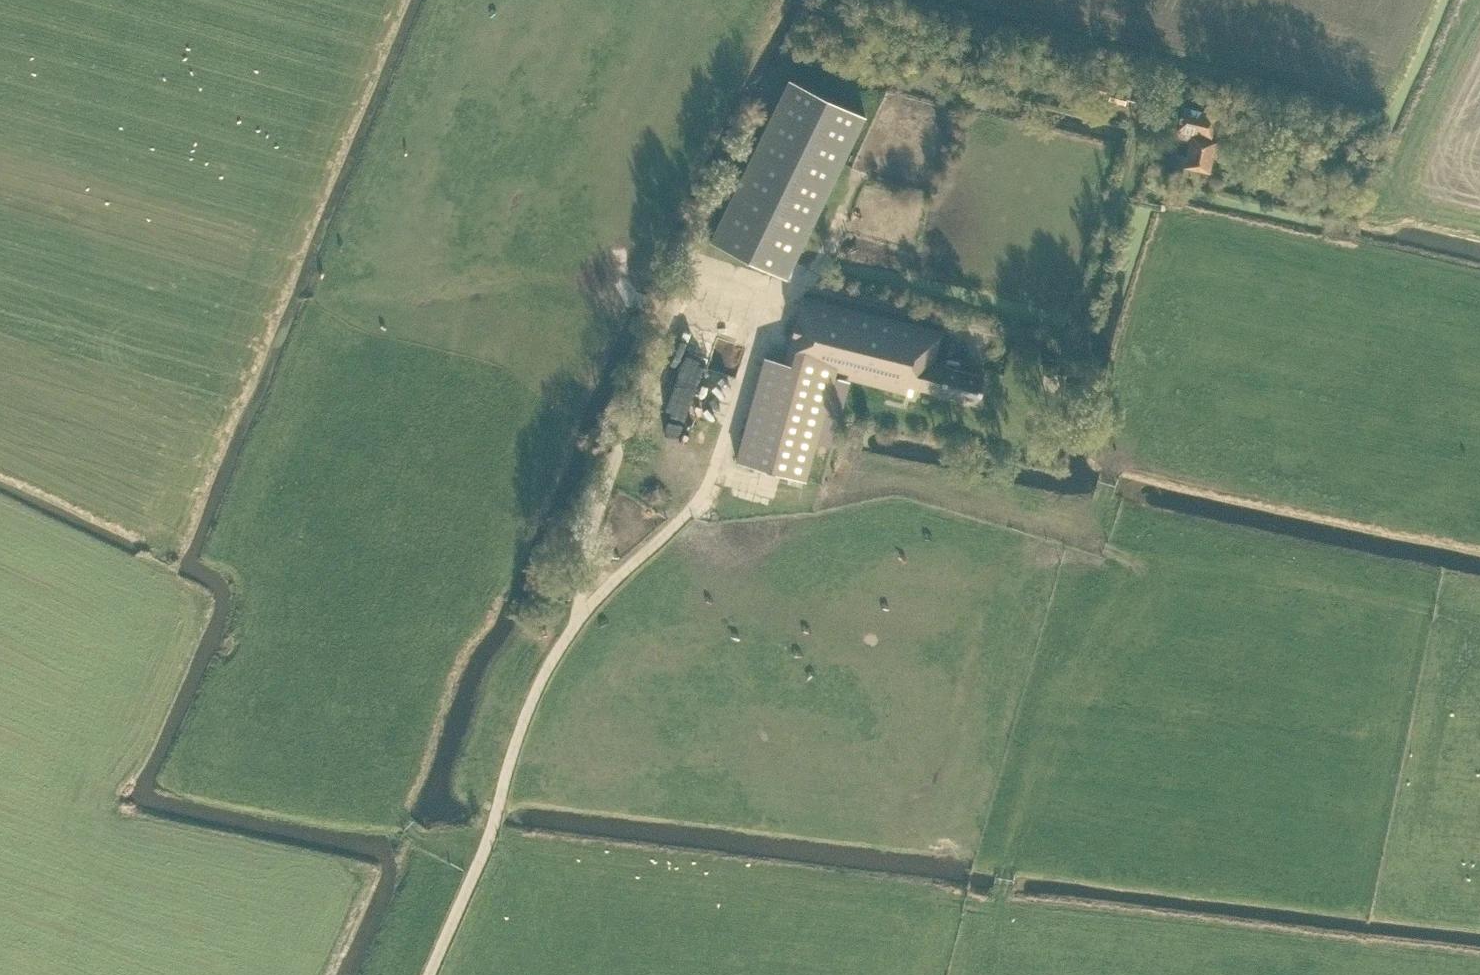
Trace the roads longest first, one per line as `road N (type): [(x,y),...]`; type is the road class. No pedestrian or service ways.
road 1 (track): [(1064,352),(1140,123)]

